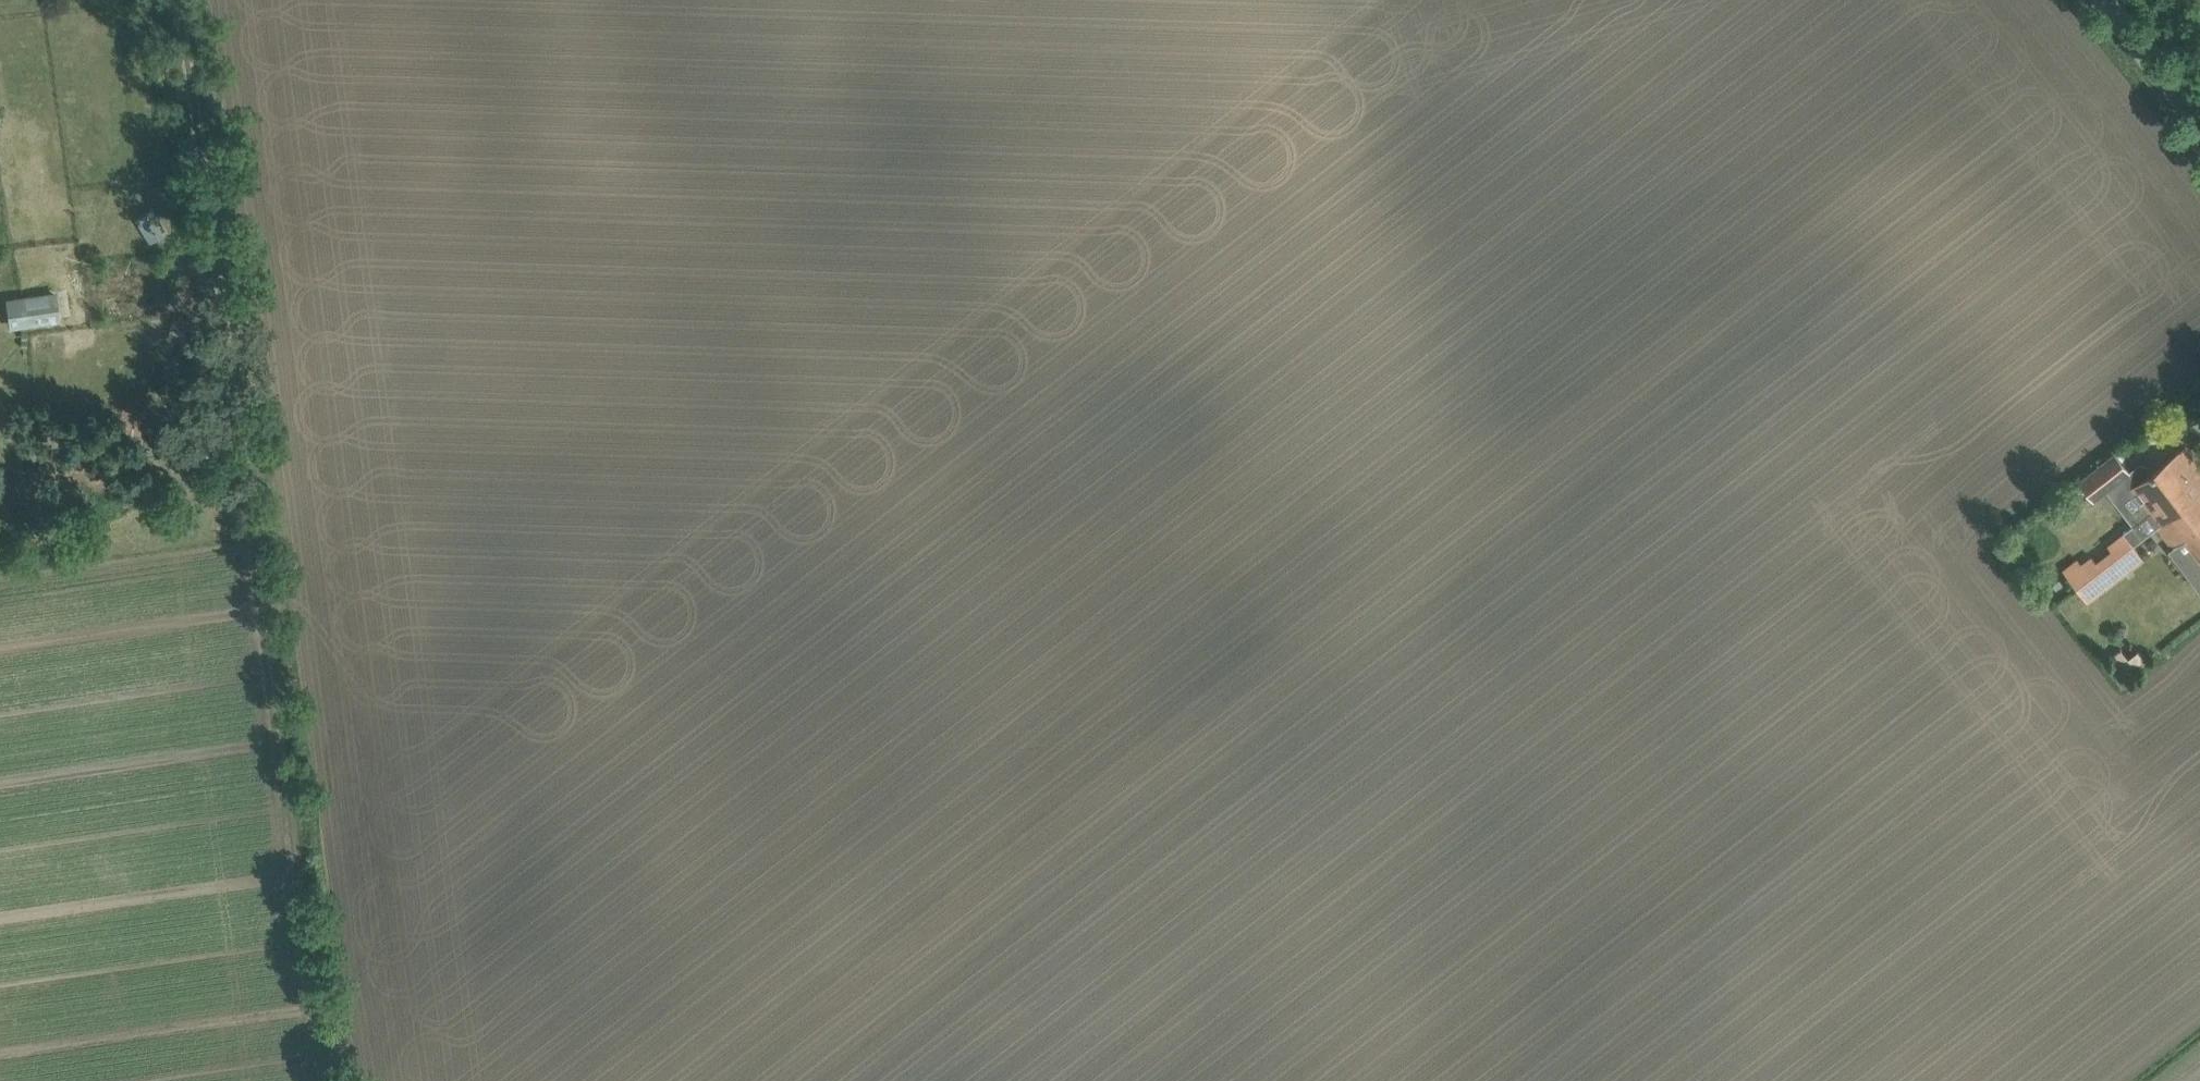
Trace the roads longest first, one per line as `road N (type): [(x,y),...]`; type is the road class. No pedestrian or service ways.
road 1 (track): [(330,1080),(170,0)]
road 2 (tertiary): [(2199,122),(2103,0)]

